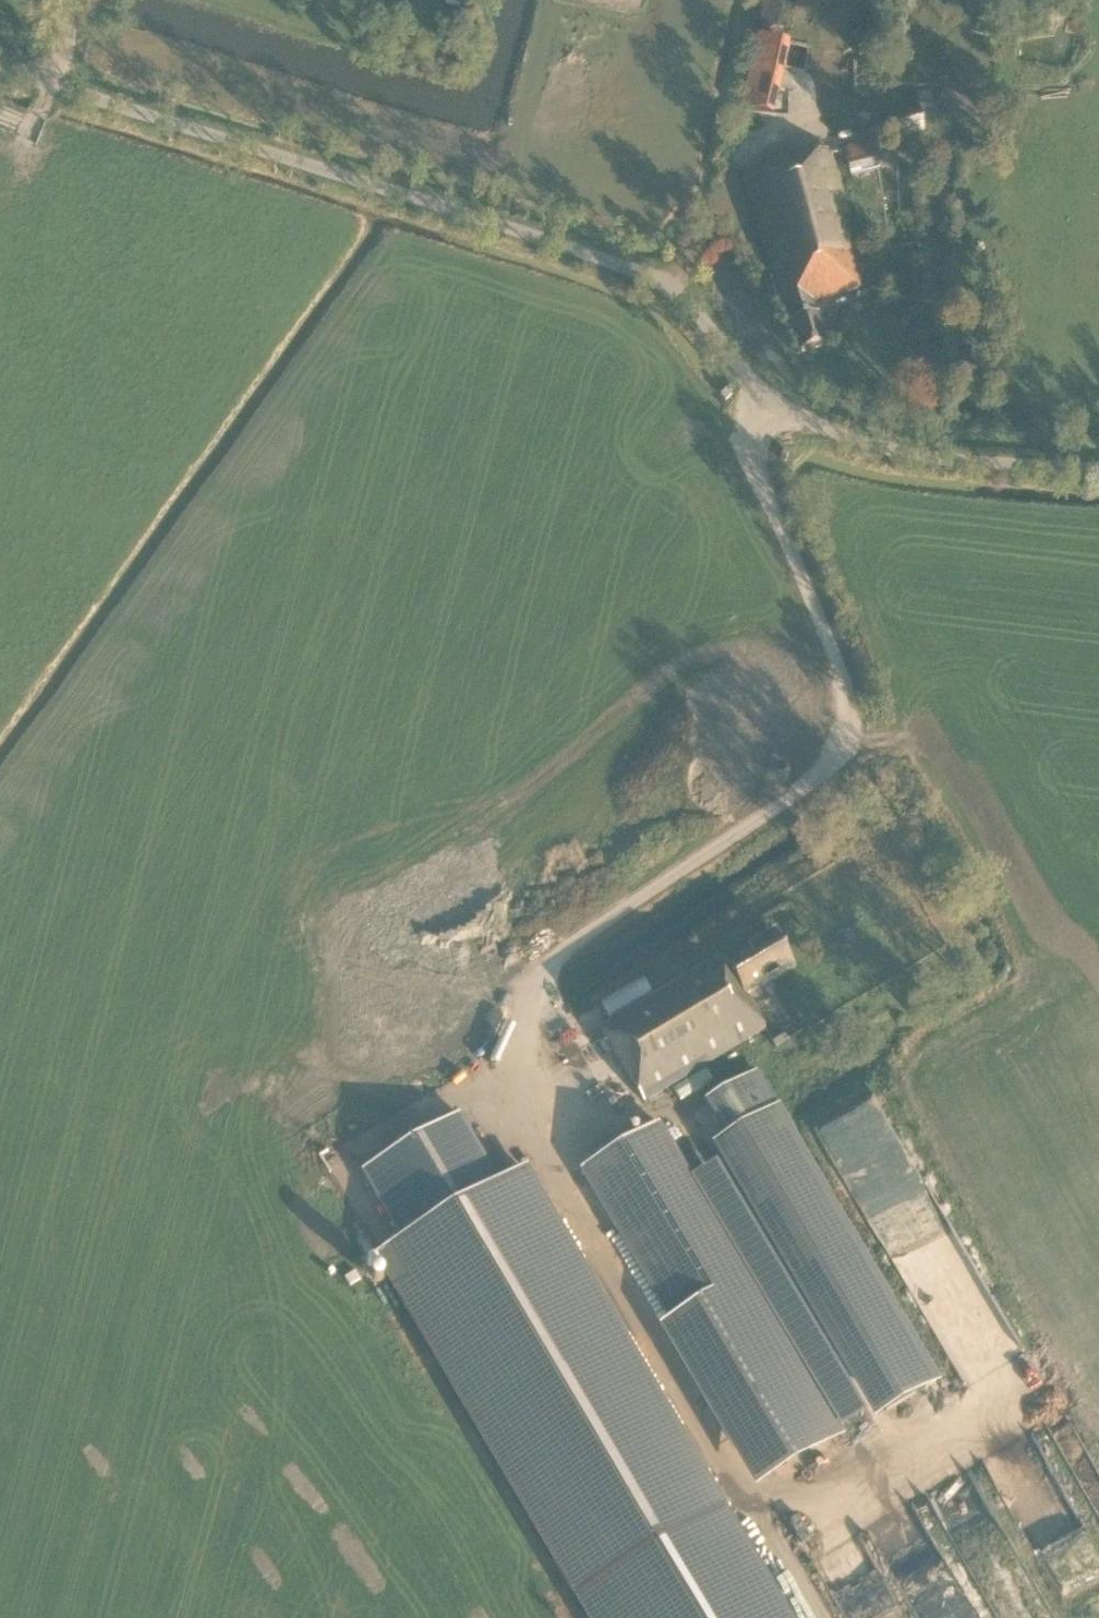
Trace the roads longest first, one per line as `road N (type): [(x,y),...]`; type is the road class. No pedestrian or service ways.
road 1 (unclassified): [(1098,472),(948,460),(832,431),(760,393),(704,322),(640,274),(0,69)]

